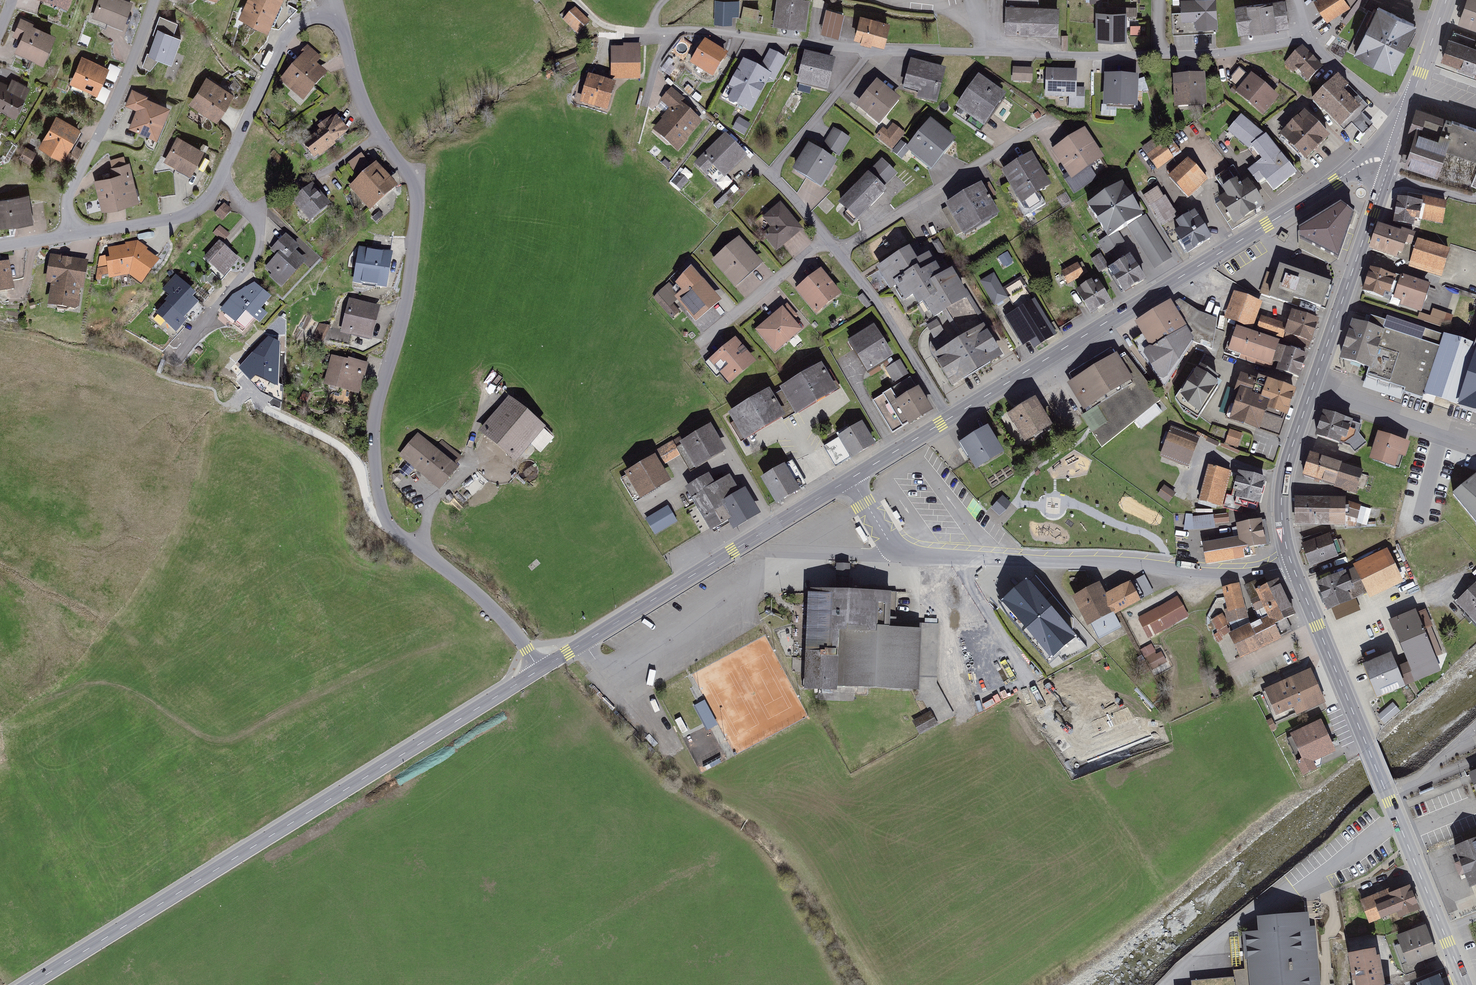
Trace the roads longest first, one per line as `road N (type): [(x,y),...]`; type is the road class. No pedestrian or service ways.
road 1 (residential): [(539,670),(476,592),(397,532),(380,501),(374,427),(408,293),(417,202),(413,180),(366,109),(337,11)]
road 2 (secondary): [(30,984),(539,670)]
road 3 (secondary): [(949,418),(1356,168),(1391,158)]
road 4 (residential): [(851,479),(892,546),(918,557),(1223,574),(1293,566)]
road 5 (secondary): [(1465,984),(1293,566)]
road 6 (residential): [(1307,41),(1164,56),(872,50)]
road 7 (secondary): [(1293,566),(1283,477),(1385,176)]
road 8 (residential): [(337,11),(302,22),(285,38),(205,203),(171,219),(71,236)]
road 9 (secondary): [(539,670),(851,479)]
road 10 (residential): [(839,253),(1056,118)]
road 11 (residential): [(71,236),(68,197),(154,0)]
road 12 (residential): [(872,50),(629,30)]
road 13 (residential): [(949,418),(839,253)]
road 14 (track): [(304,815),(382,962),(384,984)]
road 15 (track): [(262,406),(344,448),(372,510),(385,517)]
road 16 (residential): [(770,174),(872,50)]
road 17 (residential): [(707,343),(827,238)]
road 18 (secondary): [(1405,119),(1446,0)]
road 19 (residential): [(1405,119),(1307,41)]

